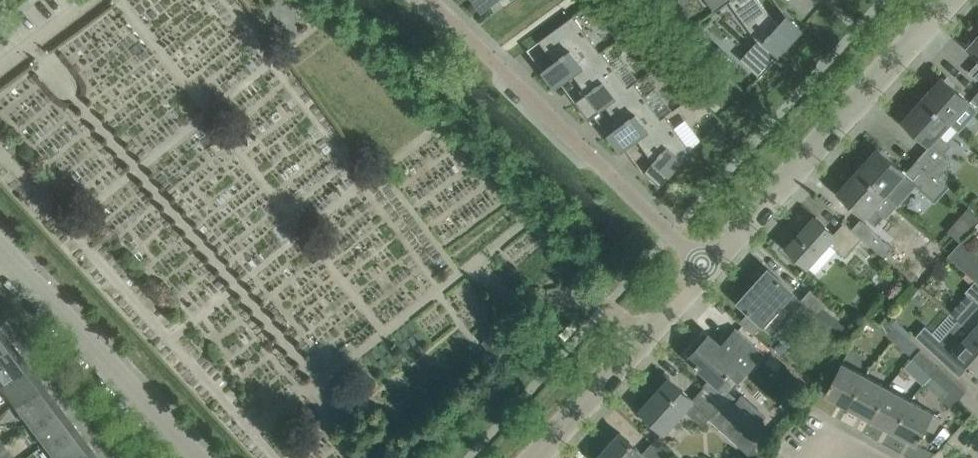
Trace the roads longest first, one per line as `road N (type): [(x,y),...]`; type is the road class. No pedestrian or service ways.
road 1 (residential): [(430,0),(705,266)]
road 2 (residential): [(187,457),(0,242)]
road 3 (residential): [(883,76),(705,266)]
road 4 (residential): [(705,266),(529,457)]

